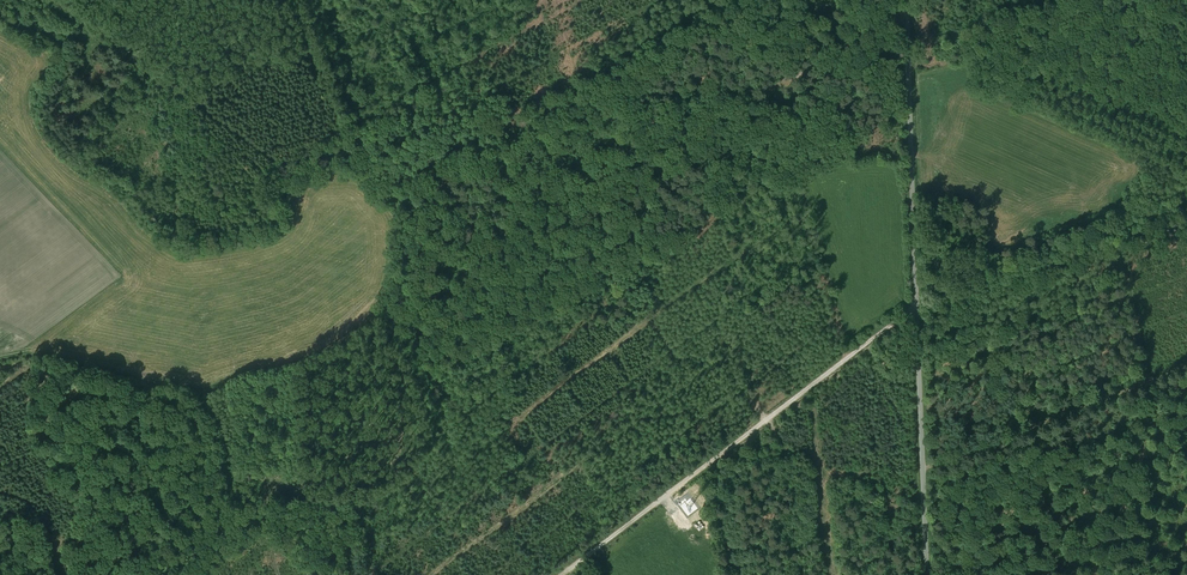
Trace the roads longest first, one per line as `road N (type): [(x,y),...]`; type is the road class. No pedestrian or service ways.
road 1 (tertiary): [(927,574),(904,0)]
road 2 (track): [(923,467),(1186,367)]
road 3 (track): [(1147,382),(1186,569)]

